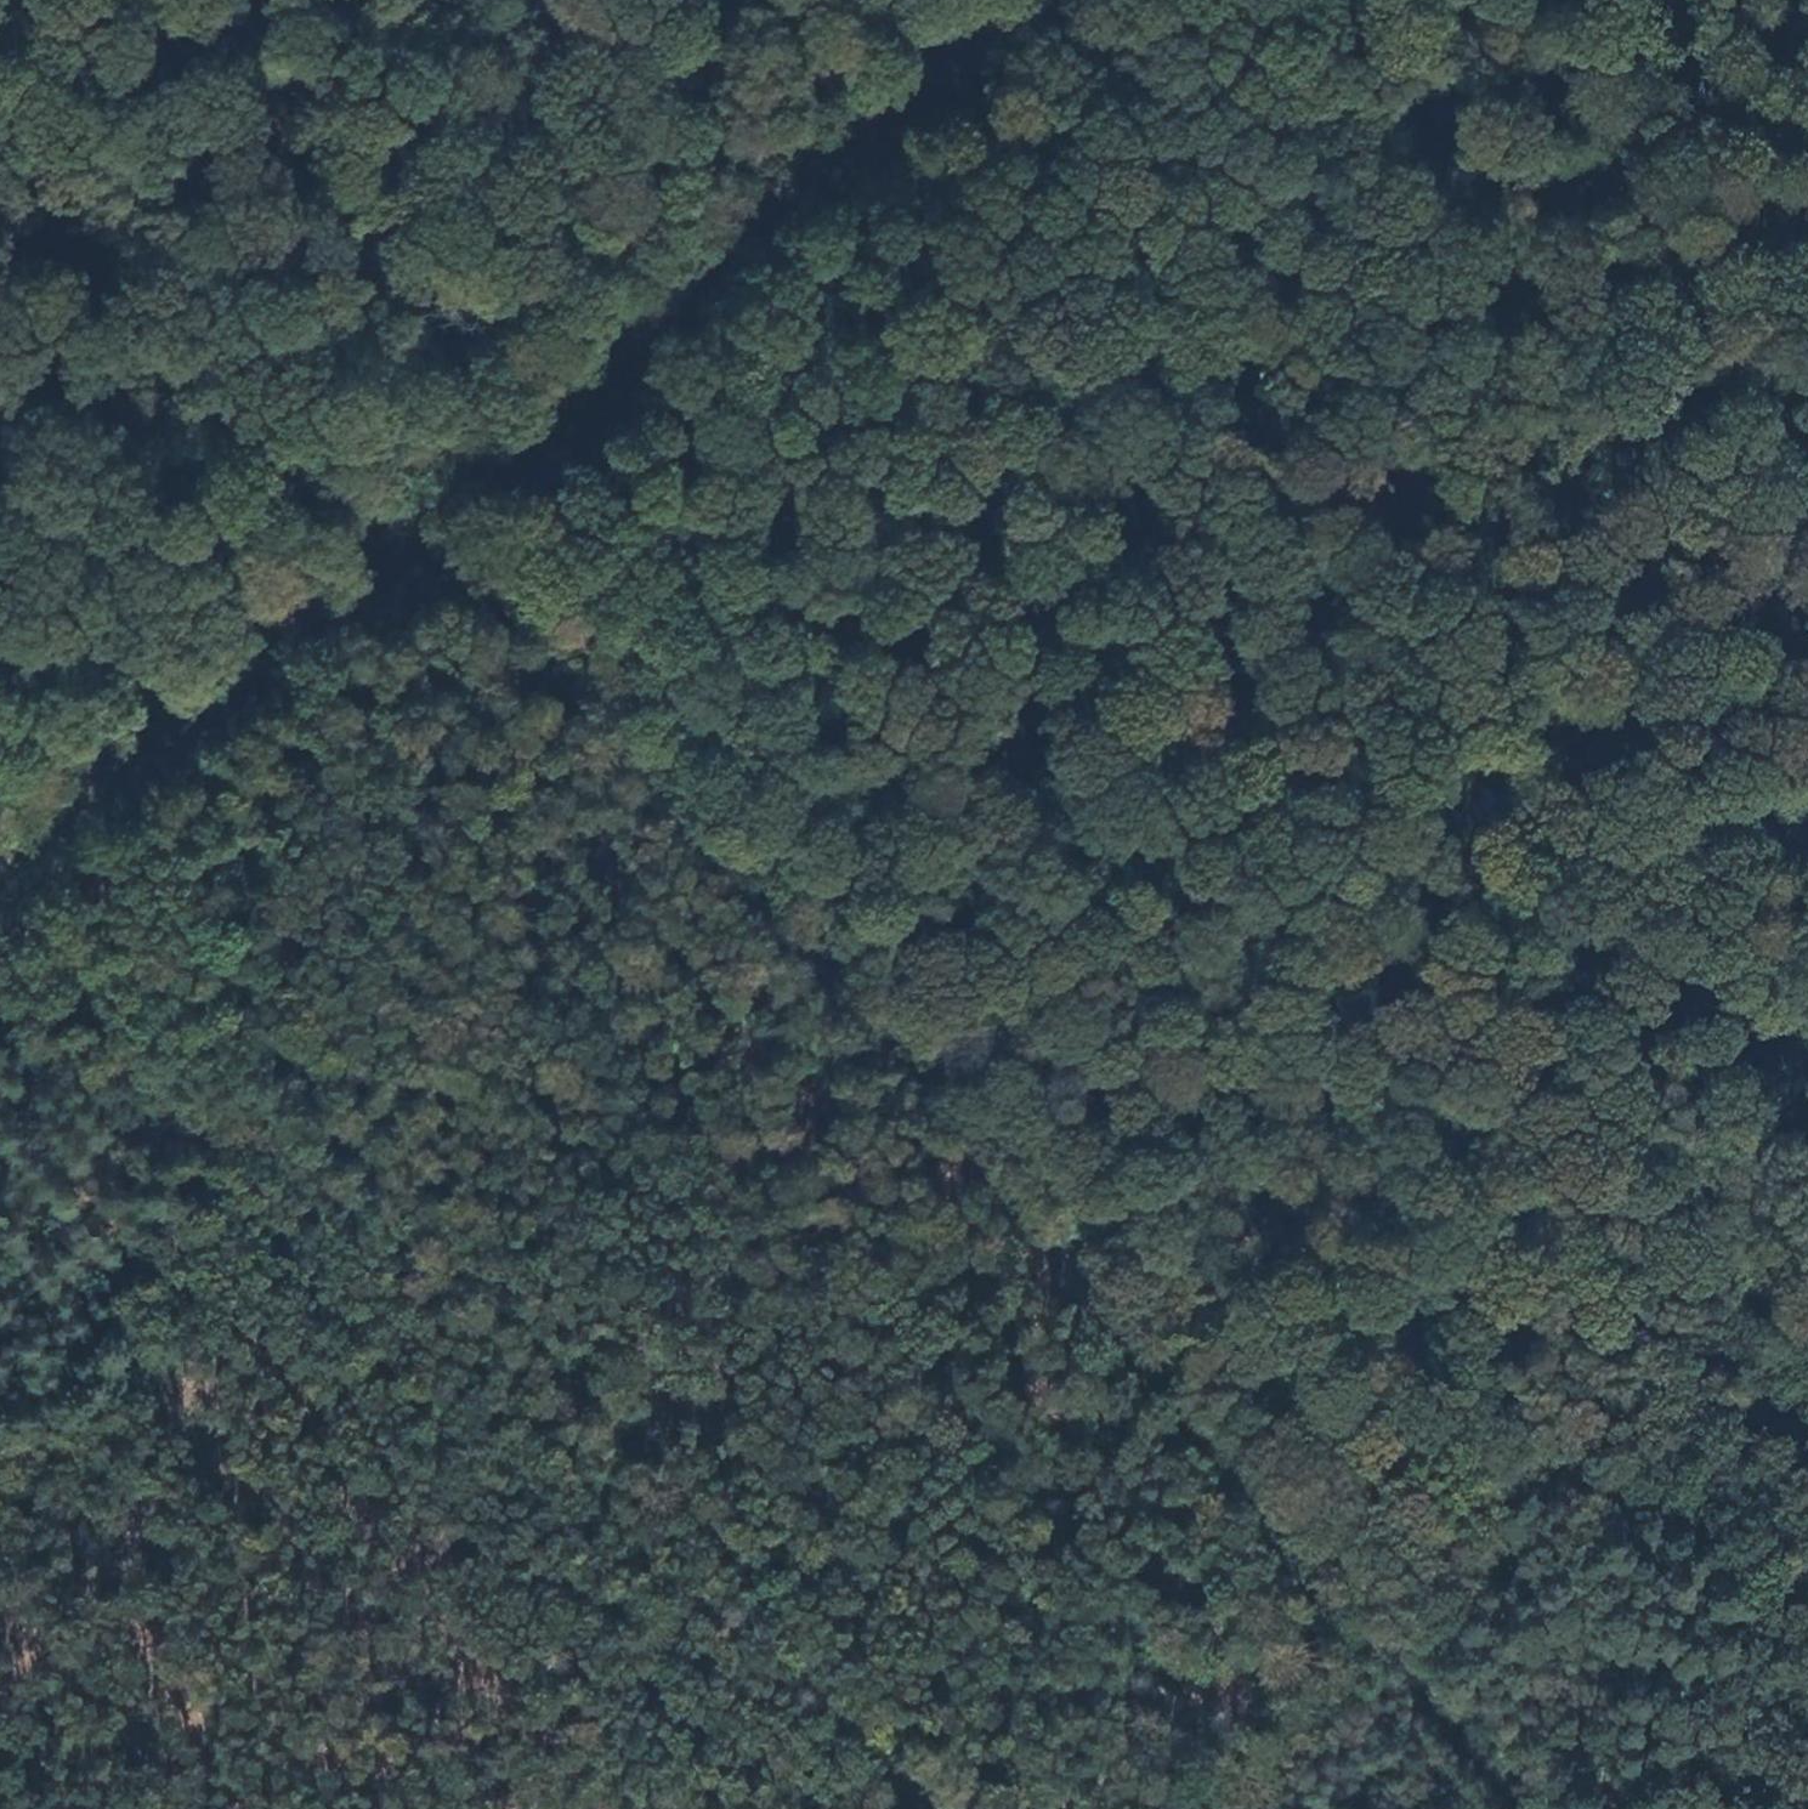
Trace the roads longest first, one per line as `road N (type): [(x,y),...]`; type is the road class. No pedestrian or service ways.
road 1 (track): [(1034,0),(0,864)]

